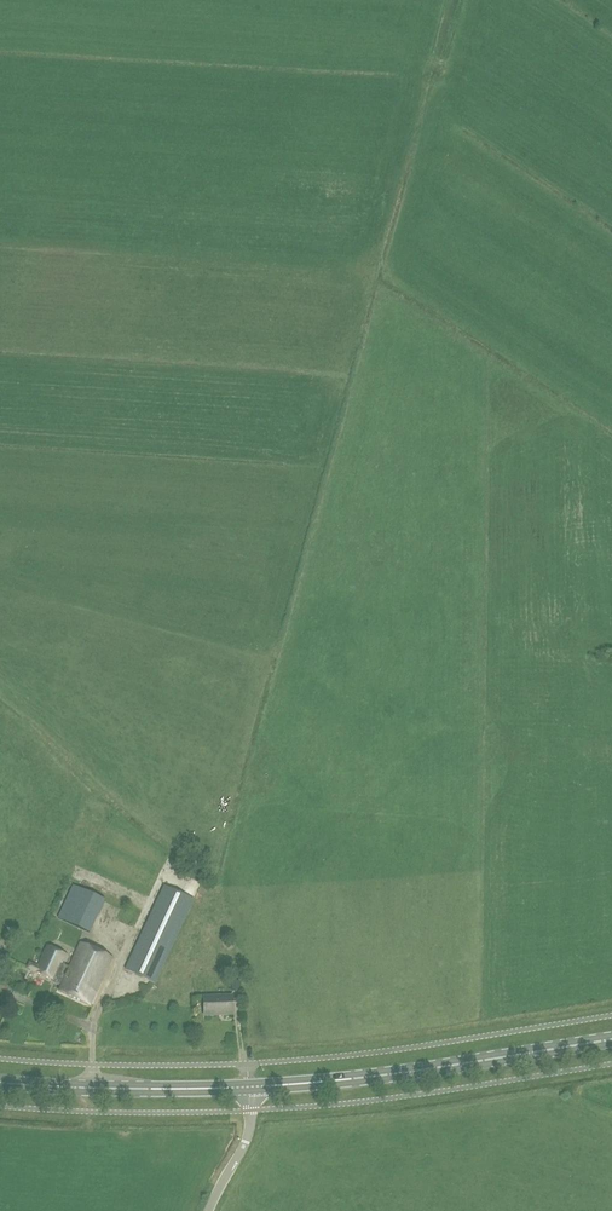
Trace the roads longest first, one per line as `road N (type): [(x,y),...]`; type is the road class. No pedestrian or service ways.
road 1 (secondary): [(611,1040),(248,1087)]
road 2 (secondary): [(248,1087),(0,1082)]
road 3 (unclassified): [(209,1210),(248,1131),(248,1087)]

